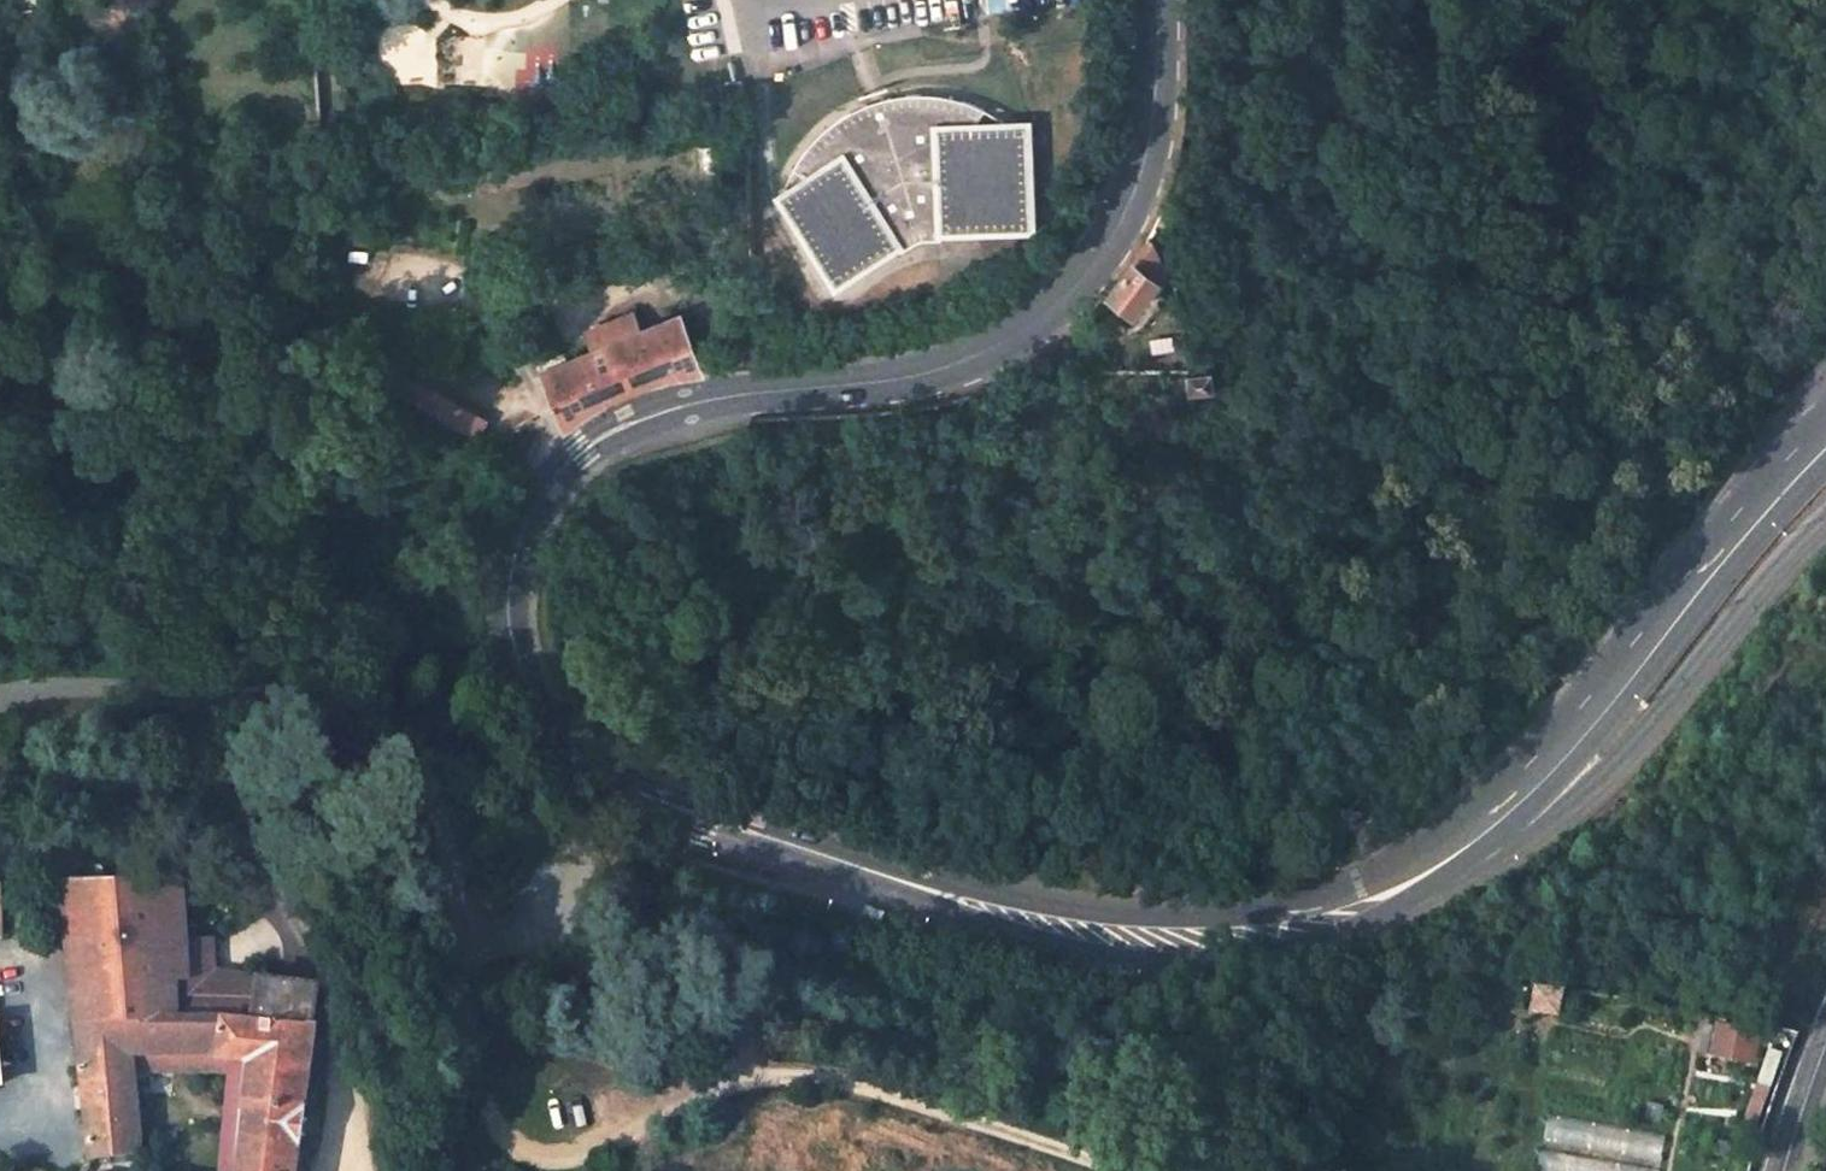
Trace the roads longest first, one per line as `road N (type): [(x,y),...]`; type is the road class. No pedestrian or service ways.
road 1 (tertiary): [(1157,0),(1151,148),(1127,220),(1069,302),(935,375),(691,404),(619,427),(553,475),(532,505),(510,557),(509,611),(537,697),(572,751),(625,785),(965,905),(1199,939),(1324,923),(1442,873)]
road 2 (track): [(1473,0),(1466,233),(1402,395),(1304,547),(1260,584),(1120,622),(692,590)]
road 3 (tertiary): [(1442,873),(1525,804),(1825,424)]
road 4 (tertiary): [(1442,873),(1531,852),(1619,776),(1825,527)]
road 5 (tertiary): [(1784,1170),(1825,1044)]

